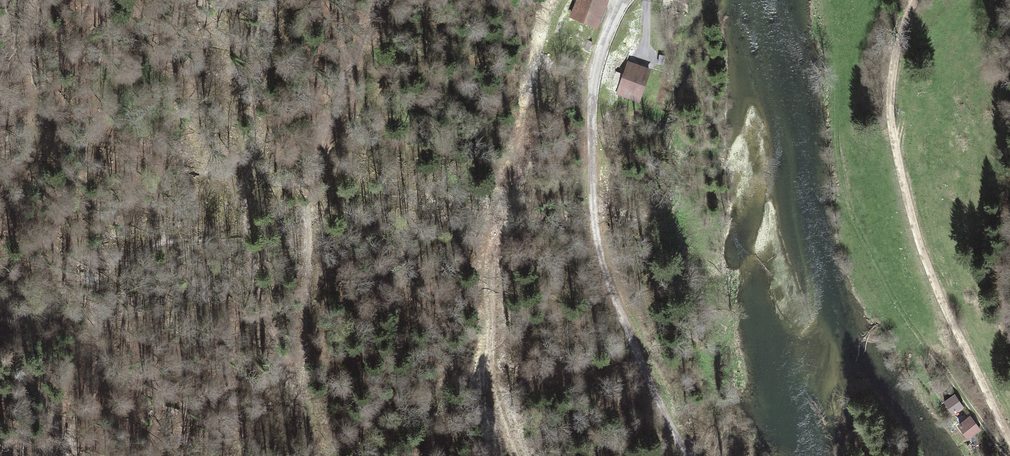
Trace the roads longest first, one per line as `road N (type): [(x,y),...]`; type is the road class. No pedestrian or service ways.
road 1 (unclassified): [(623,0),(592,93),(596,238),(656,397),(688,455)]
road 2 (track): [(565,0),(541,50),(495,239),(491,377),(512,455)]
road 3 (track): [(376,0),(318,161),(309,208),(303,412),(315,455)]
road 4 (track): [(1009,440),(940,299),(901,179),(891,83),(914,0)]

